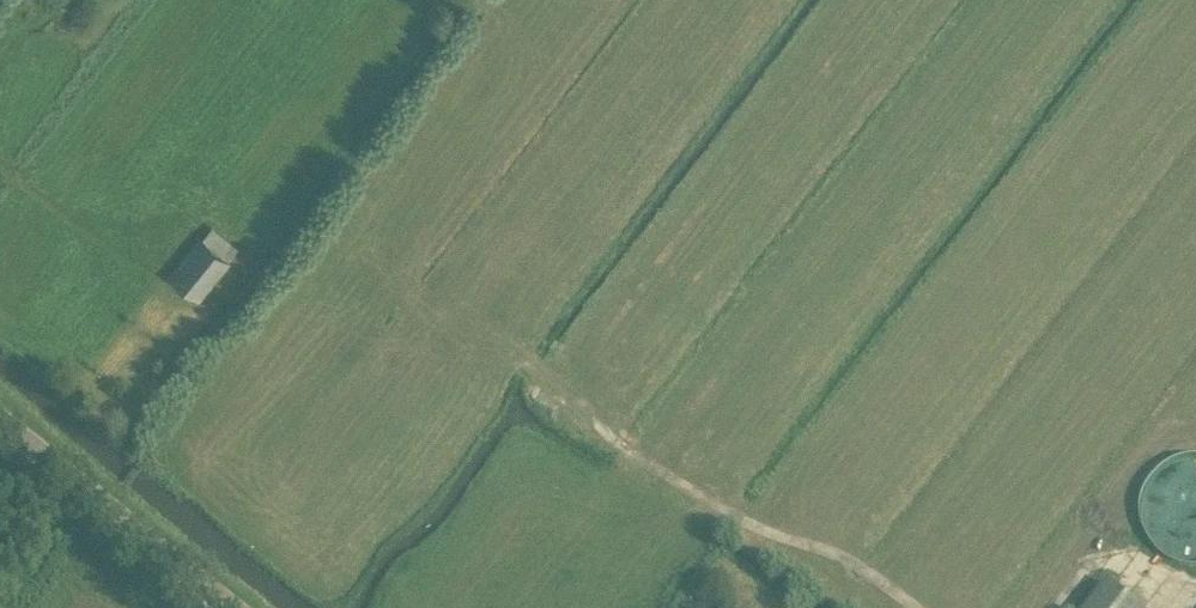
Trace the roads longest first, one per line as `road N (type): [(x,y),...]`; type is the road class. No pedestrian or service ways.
road 1 (track): [(499,338),(617,444),(742,521),(850,560),(917,607)]
road 2 (tertiary): [(233,607),(0,419)]

